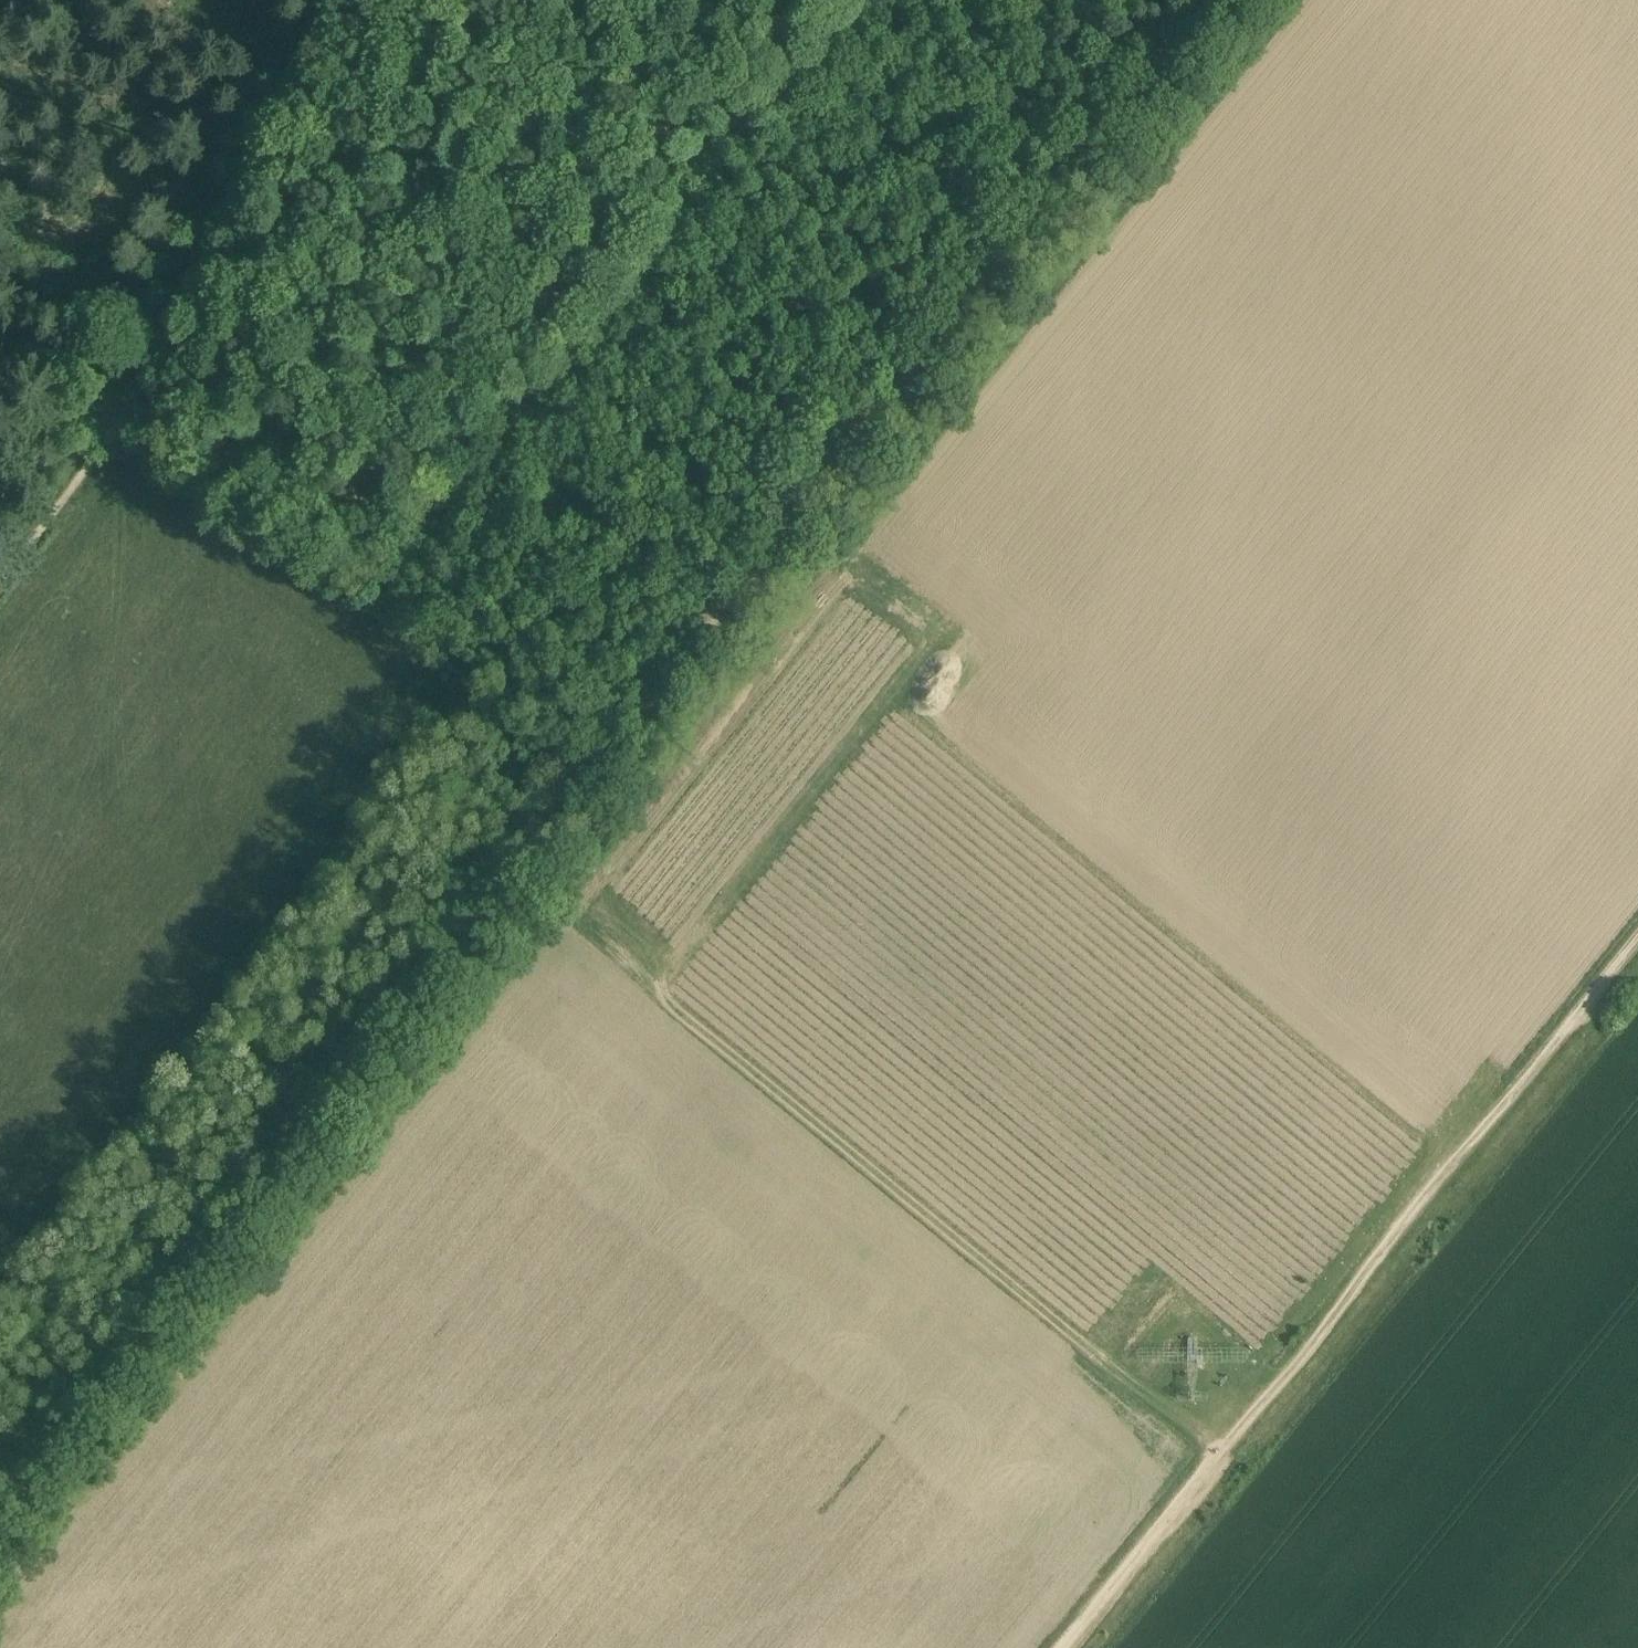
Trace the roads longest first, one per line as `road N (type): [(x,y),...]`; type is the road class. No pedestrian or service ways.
road 1 (track): [(1637,954),(1076,1647)]
road 2 (track): [(337,0),(117,427)]
road 3 (track): [(117,427),(0,586)]

